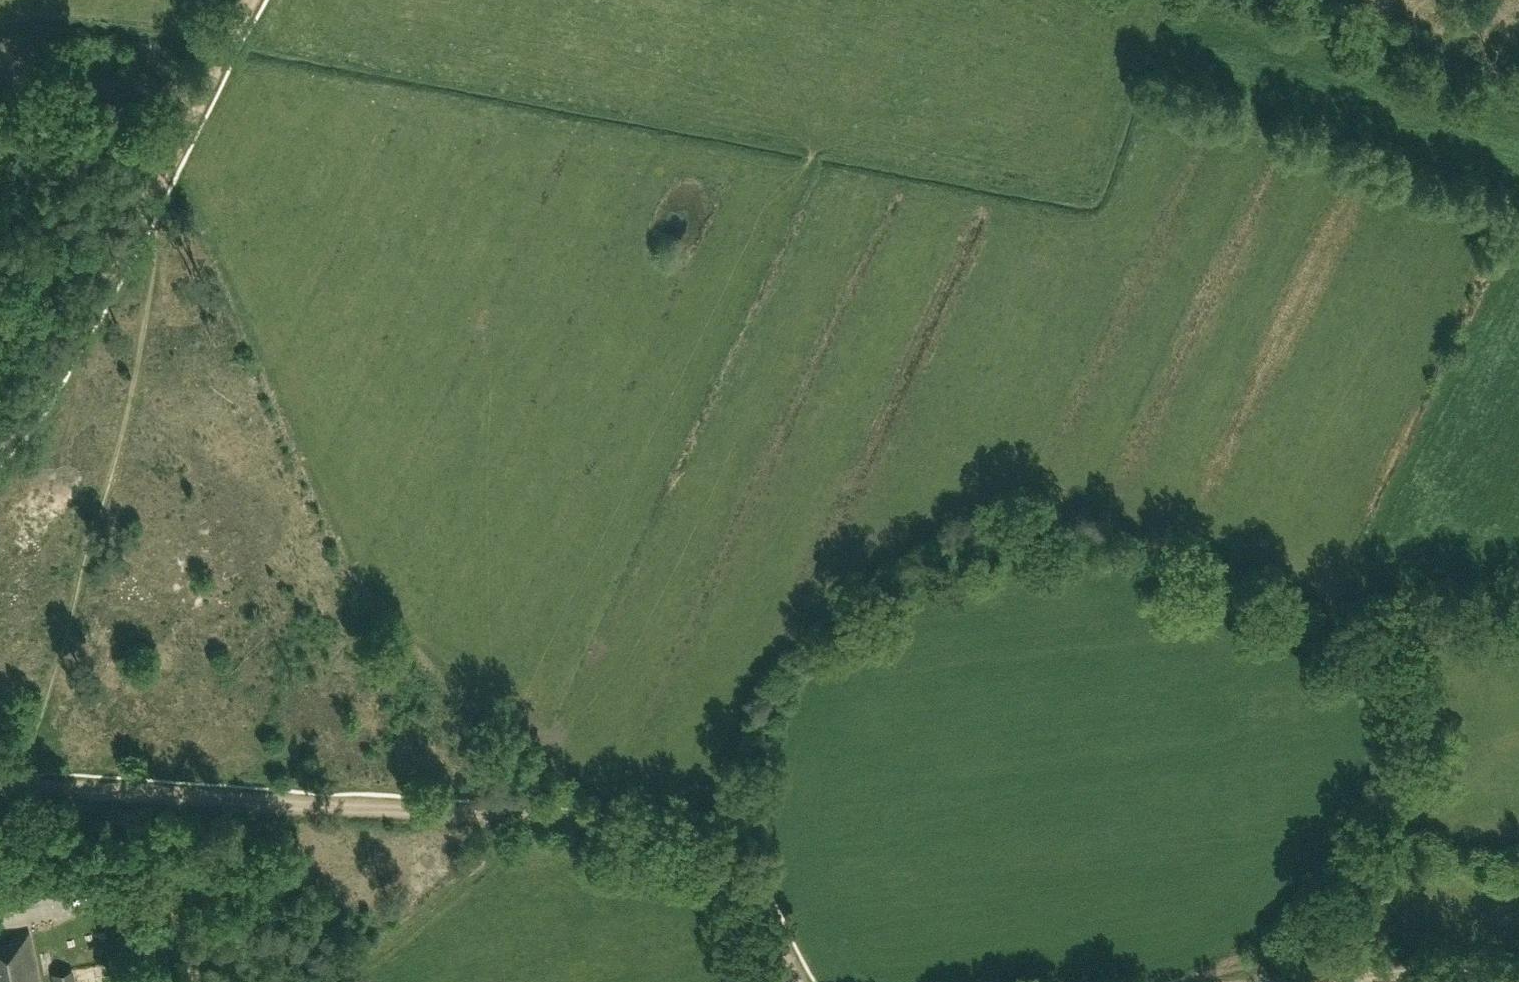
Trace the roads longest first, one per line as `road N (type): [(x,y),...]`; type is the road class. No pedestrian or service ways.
road 1 (track): [(0,783),(614,829),(737,869),(800,981)]
road 2 (track): [(255,0),(56,376),(0,444)]
road 3 (track): [(1289,981),(1394,973),(1507,981)]

